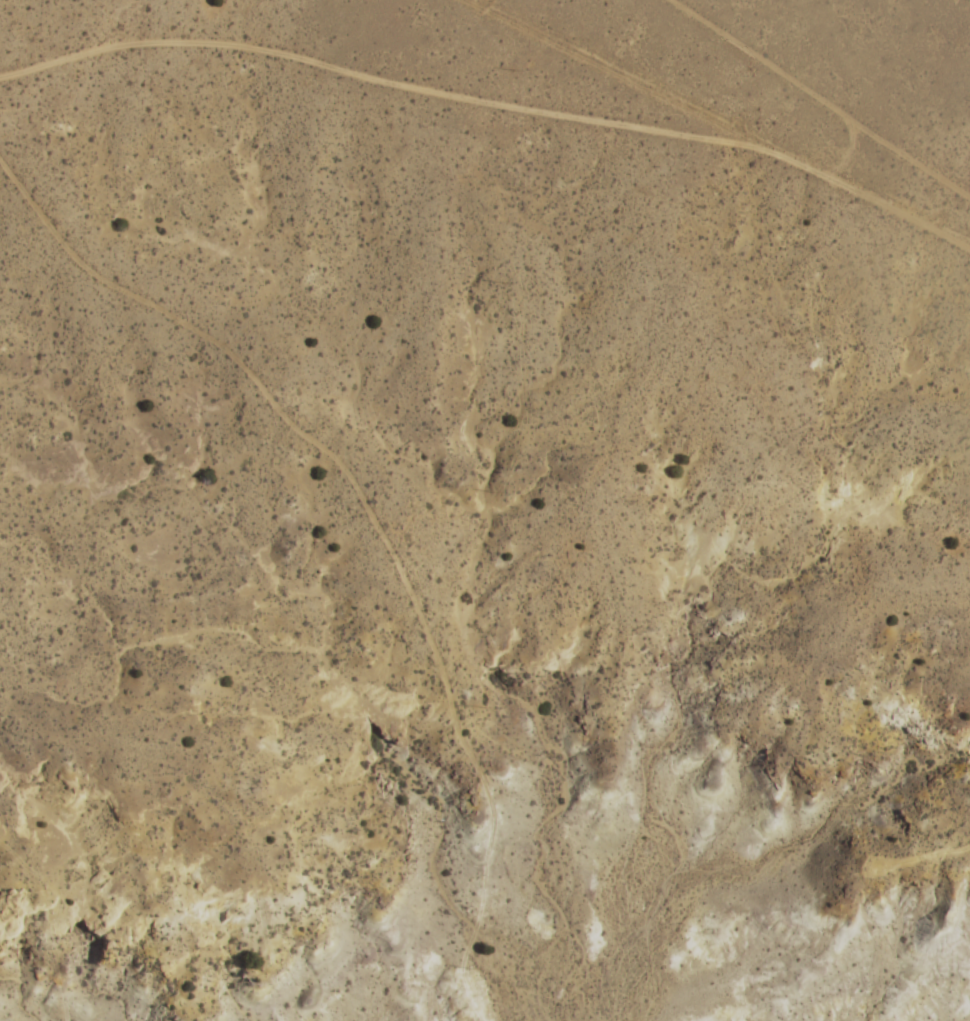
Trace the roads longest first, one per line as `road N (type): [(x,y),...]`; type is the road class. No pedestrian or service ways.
road 1 (track): [(969,216),(661,0)]

